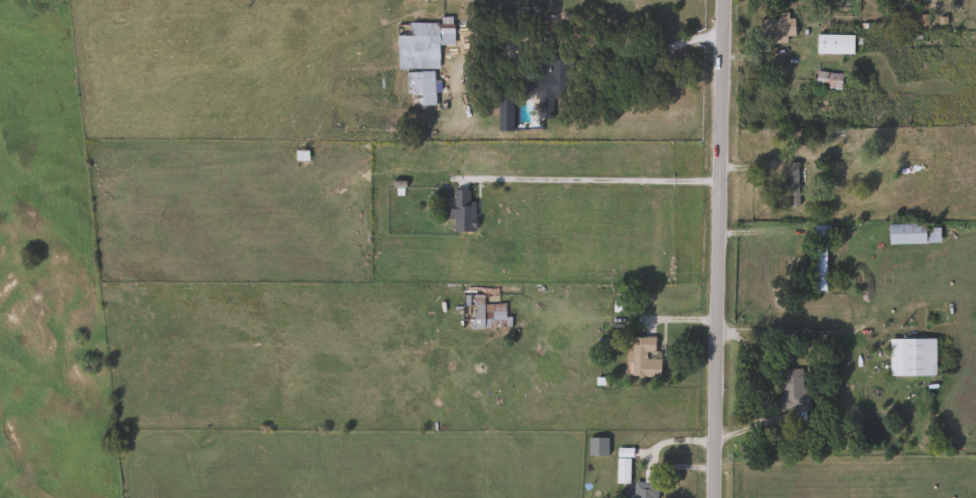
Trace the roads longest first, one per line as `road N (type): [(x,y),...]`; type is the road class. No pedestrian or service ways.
road 1 (residential): [(712,497),(720,0)]

